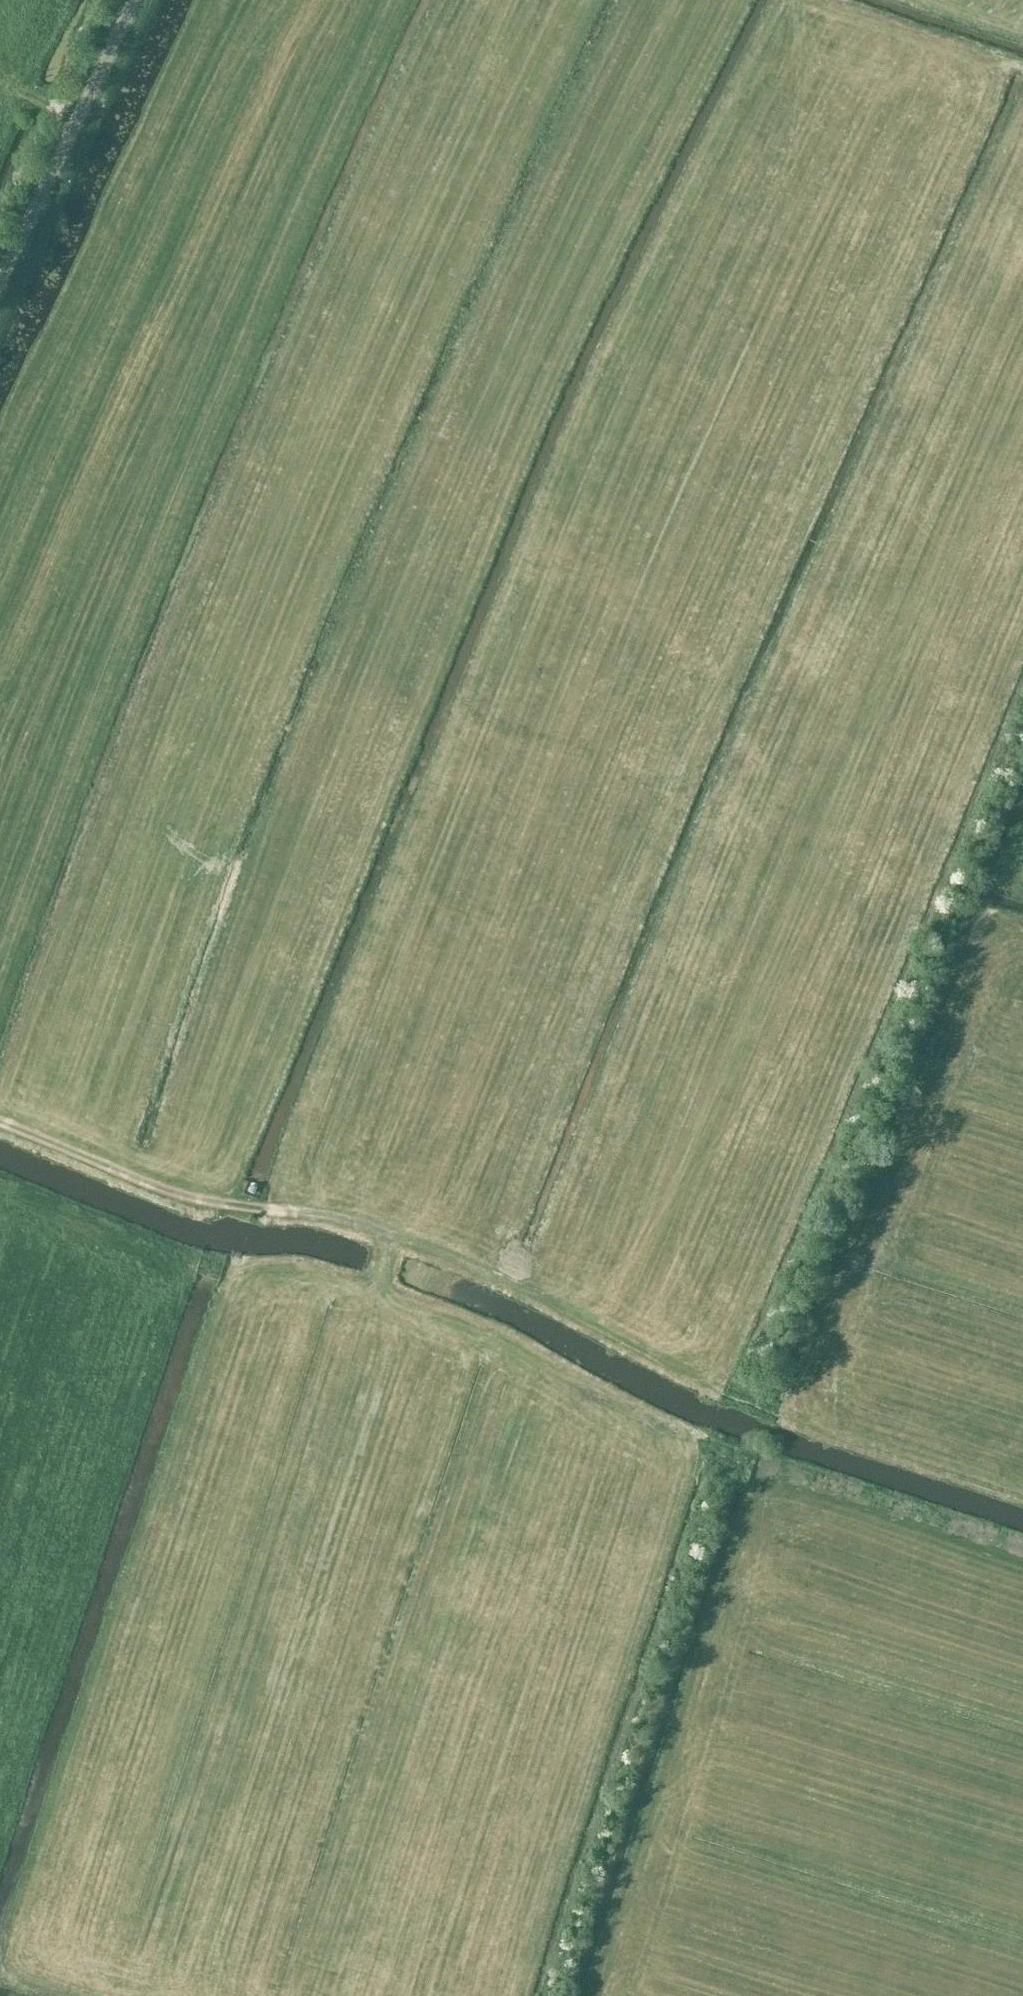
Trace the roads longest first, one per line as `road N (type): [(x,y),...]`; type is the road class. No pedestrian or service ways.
road 1 (unclassified): [(134,0),(0,283)]
road 2 (track): [(0,1123),(188,1198),(296,1211)]

